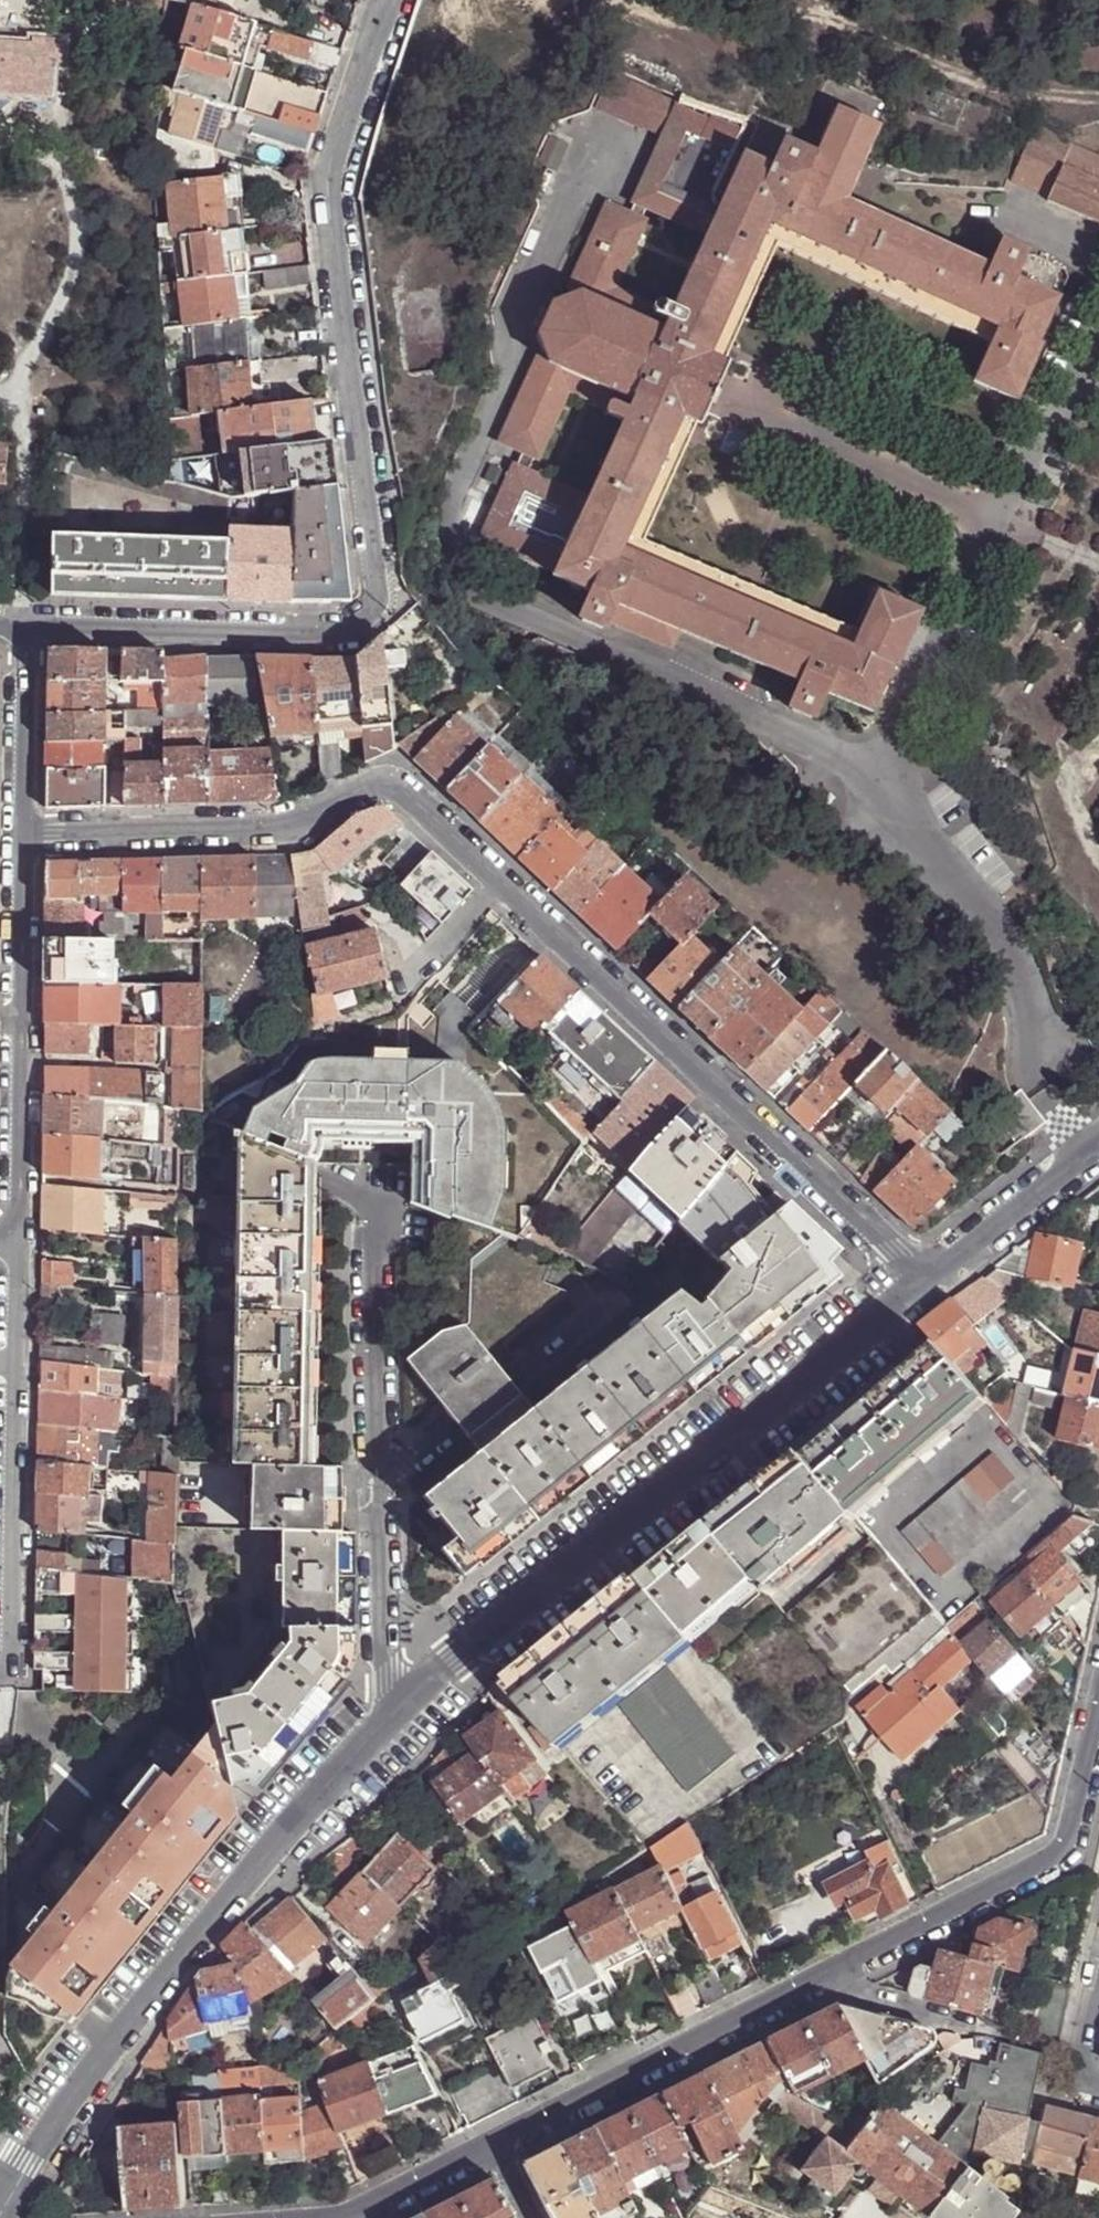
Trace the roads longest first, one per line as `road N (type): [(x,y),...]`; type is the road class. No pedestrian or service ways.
road 1 (residential): [(920,1287),(403,793),(368,790),(280,830),(24,838)]
road 2 (residential): [(397,0),(364,68),(332,176),(377,602),(367,621),(325,635),(21,626)]
road 3 (residential): [(492,2142),(1053,1857),(1073,1829),(1098,1707)]
road 4 (residential): [(920,1287),(403,1704)]
road 5 (residential): [(403,1704),(202,1932),(21,2163),(3,2217)]
road 6 (residential): [(403,1704),(387,1673),(379,1211),(326,1180)]
road 7 (residential): [(17,1241),(8,1678)]
road 8 (residential): [(17,1241),(24,838)]
road 9 (residential): [(1098,1153),(920,1287)]
road 10 (residential): [(24,838),(21,626)]
road 11 (residential): [(353,2217),(492,2142)]

